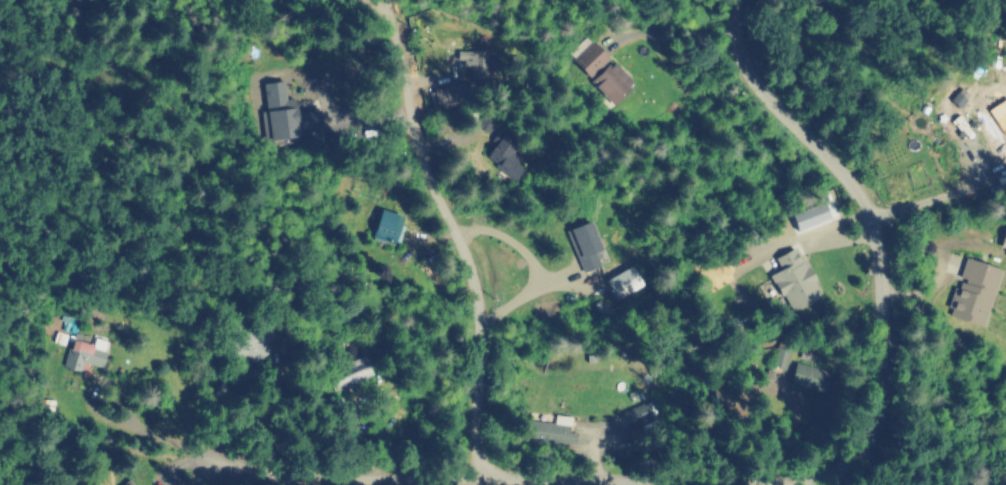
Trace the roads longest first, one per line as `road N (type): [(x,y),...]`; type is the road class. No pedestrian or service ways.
road 1 (residential): [(732,484),(284,475),(135,429)]
road 2 (residential): [(855,459),(880,383),(874,230),(839,169),(753,80),(738,0)]
road 3 (residential): [(474,484),(477,305),(425,172),(387,6)]
road 4 (residential): [(135,429),(94,412),(95,390),(113,392),(135,429)]

